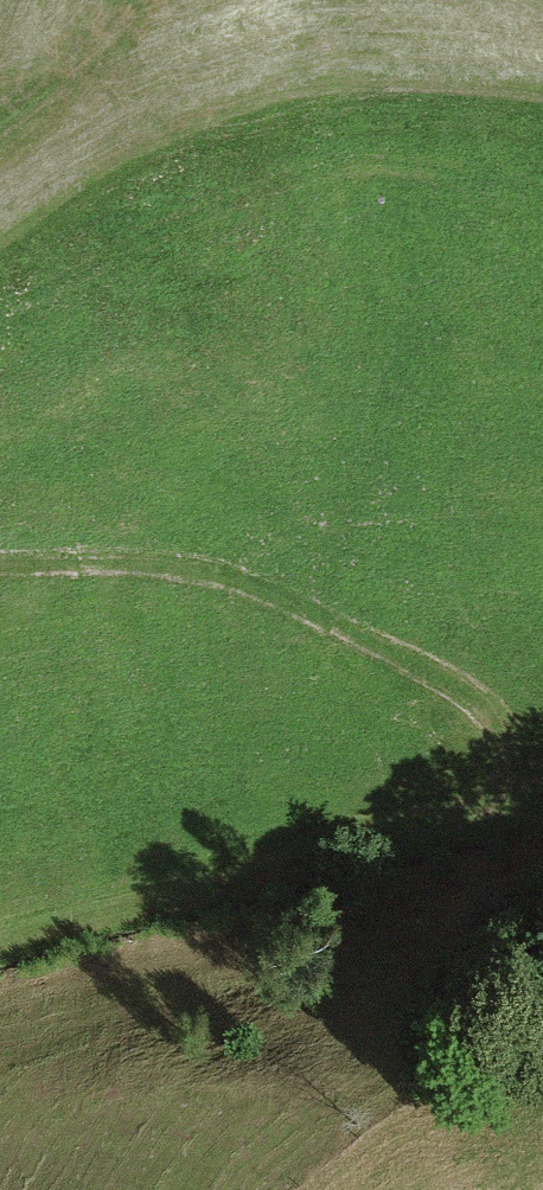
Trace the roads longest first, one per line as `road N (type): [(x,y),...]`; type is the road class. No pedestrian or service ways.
road 1 (track): [(518,794),(497,722),(455,688),(237,583),(114,562),(0,565)]
road 2 (track): [(0,950),(71,922),(441,829),(518,794)]
road 3 (track): [(0,124),(39,109),(122,30),(139,0)]

